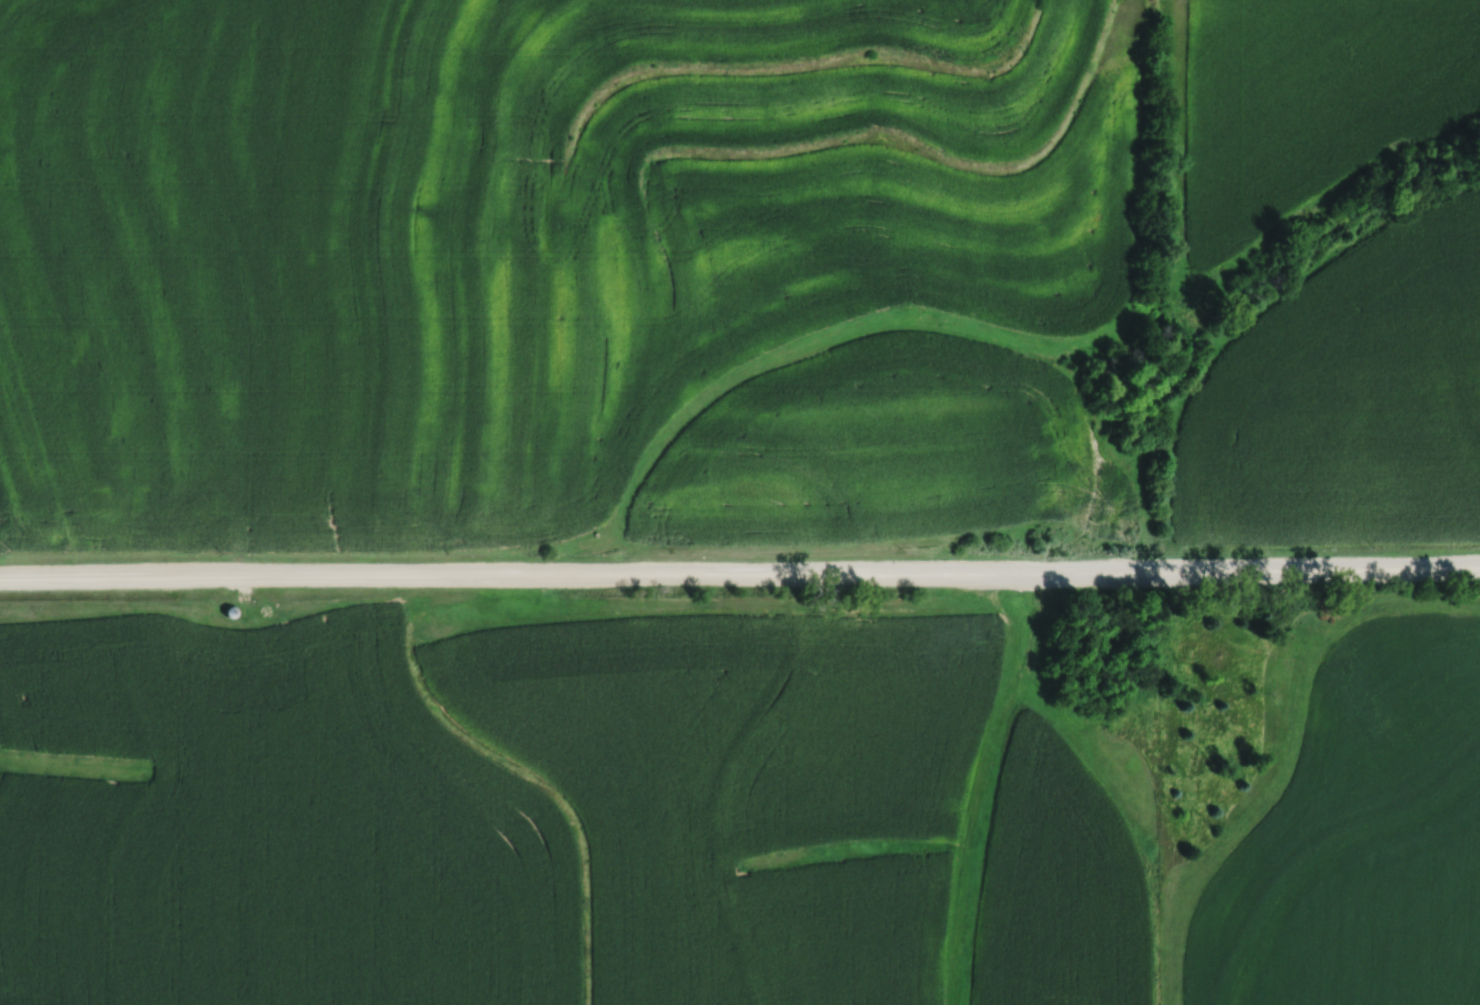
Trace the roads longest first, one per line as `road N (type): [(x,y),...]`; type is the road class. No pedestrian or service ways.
road 1 (tertiary): [(1479,569),(0,576)]

